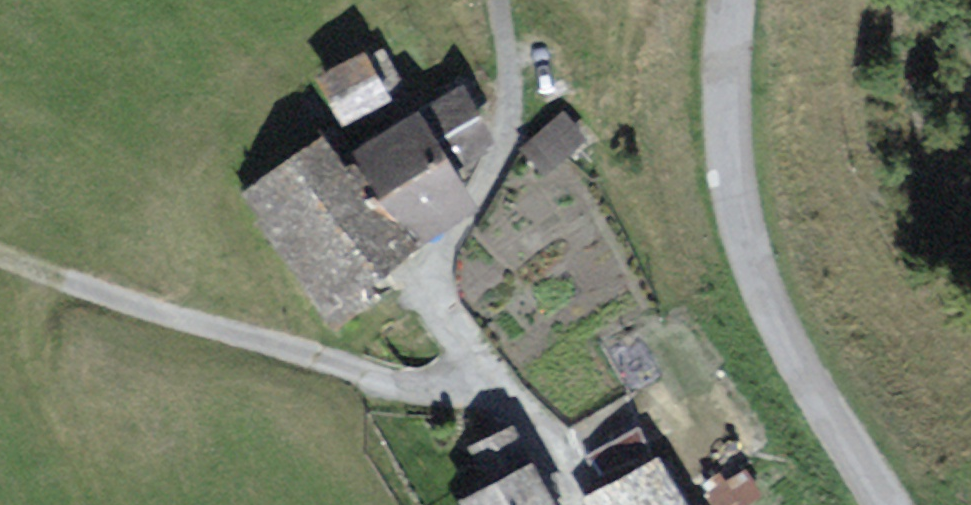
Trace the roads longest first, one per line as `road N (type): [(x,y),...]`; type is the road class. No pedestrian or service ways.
road 1 (unclassified): [(729,0),(729,148),(740,216),(781,348),(879,504)]
road 2 (track): [(0,260),(421,395)]
road 3 (residential): [(469,378),(415,293),(486,171),(505,116),(501,7)]
road 4 (residential): [(567,504),(524,416),(469,378)]

